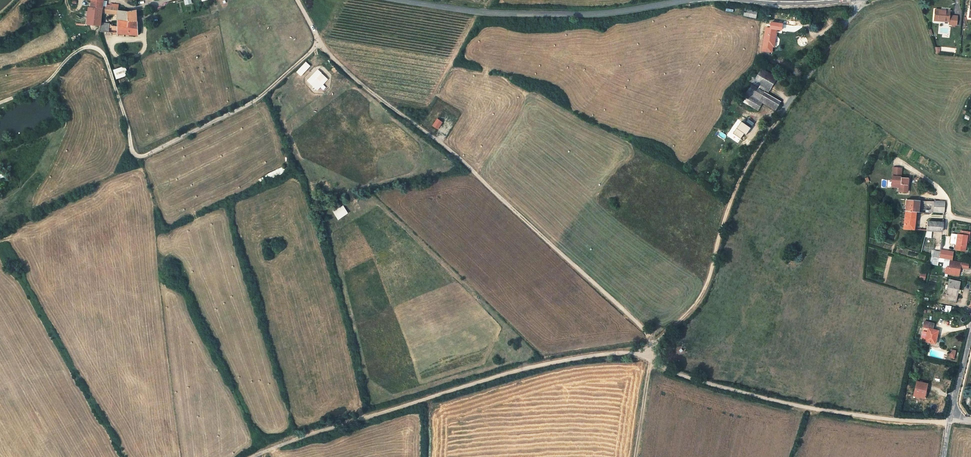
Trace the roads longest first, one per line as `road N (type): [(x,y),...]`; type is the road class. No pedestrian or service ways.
road 1 (track): [(651,347),(630,314),(331,55),(298,0)]
road 2 (track): [(318,35),(315,48),(251,103),(144,157),(131,147),(104,53),(88,46),(40,88),(0,102)]
road 3 (track): [(649,354),(512,372),(258,456)]
road 4 (track): [(649,354),(706,385),(765,399),(867,418),(951,421)]
road 5 (tertiary): [(402,0),(533,13),(685,0)]
road 6 (track): [(780,117),(739,180),(703,293),(649,354)]
road 7 (unclassified): [(857,0),(853,16),(780,117)]

